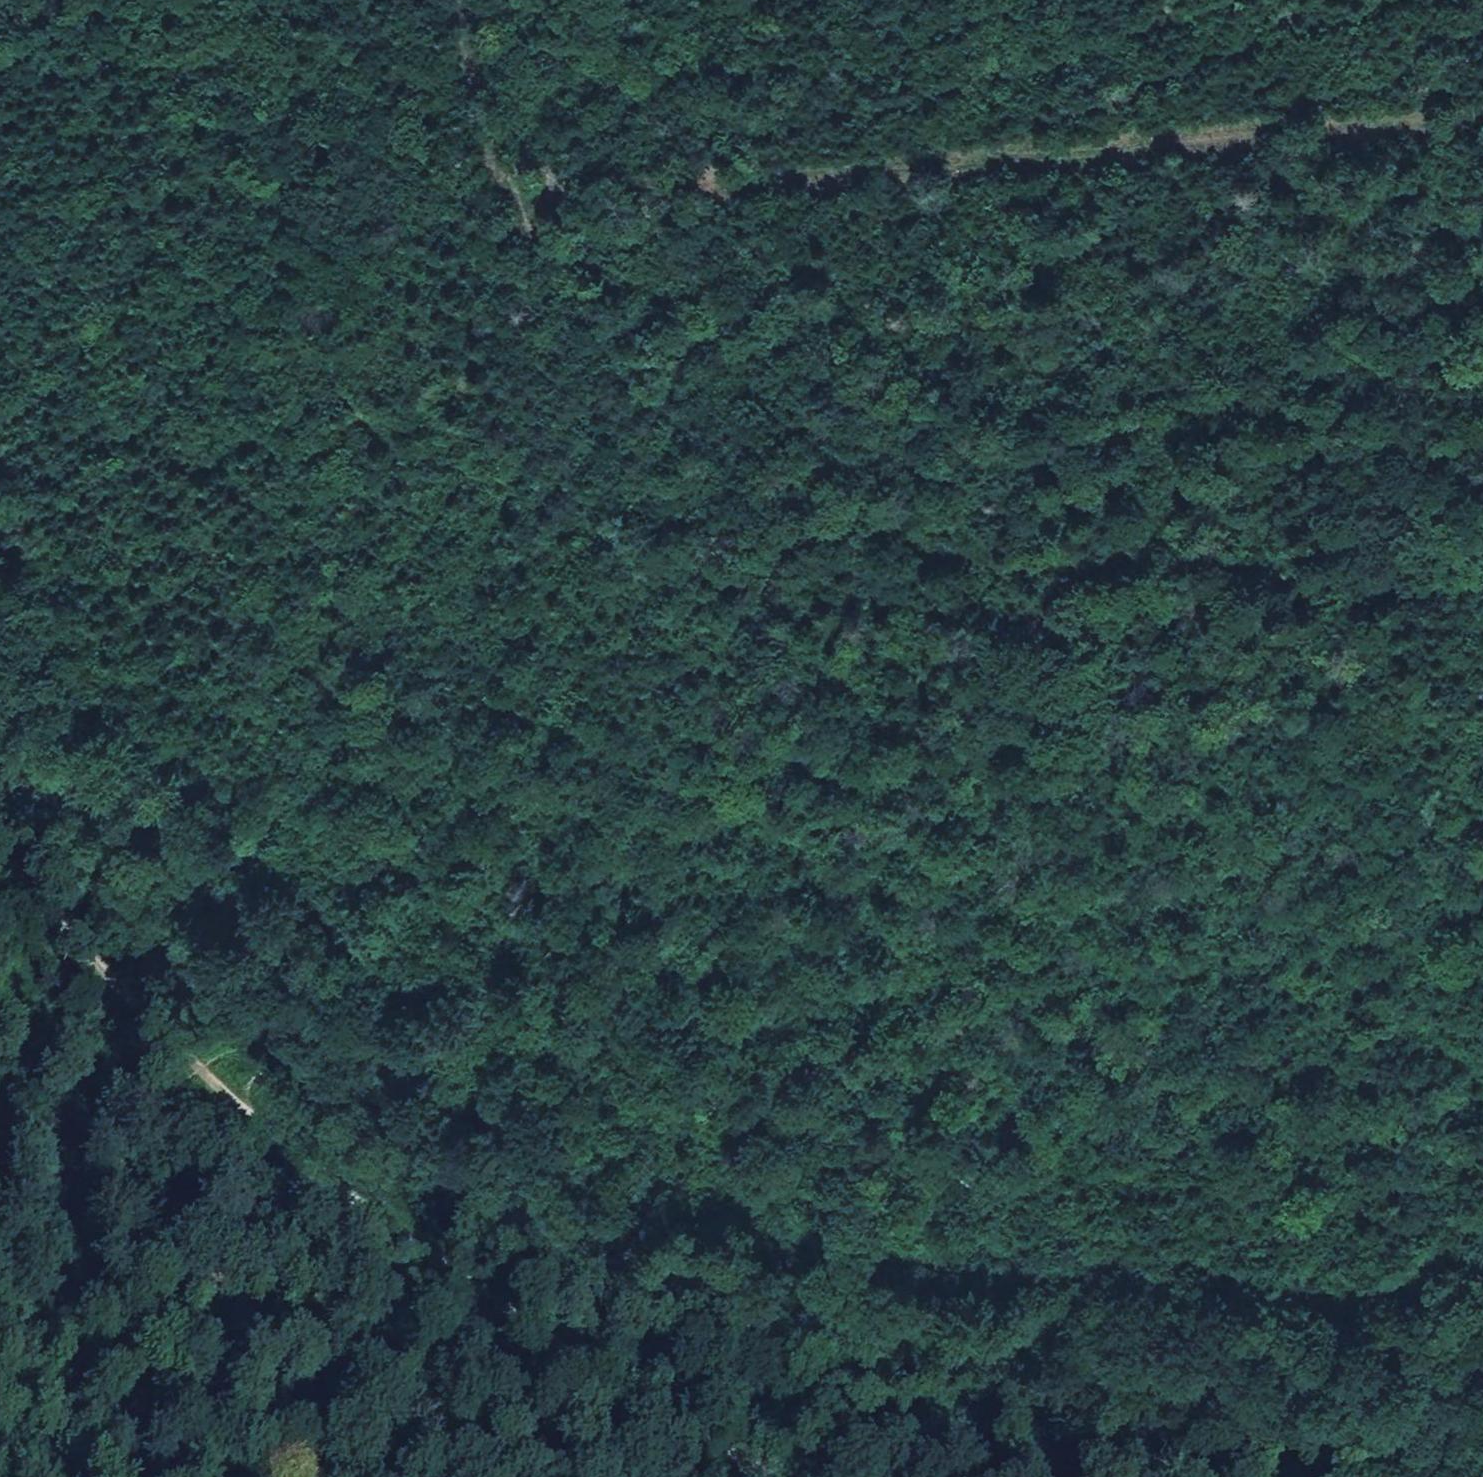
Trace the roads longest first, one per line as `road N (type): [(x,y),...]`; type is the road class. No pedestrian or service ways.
road 1 (track): [(1482,579),(1297,578),(874,539),(631,395),(518,194)]
road 2 (track): [(782,1476),(525,1326),(364,1210),(137,1006),(0,843)]

